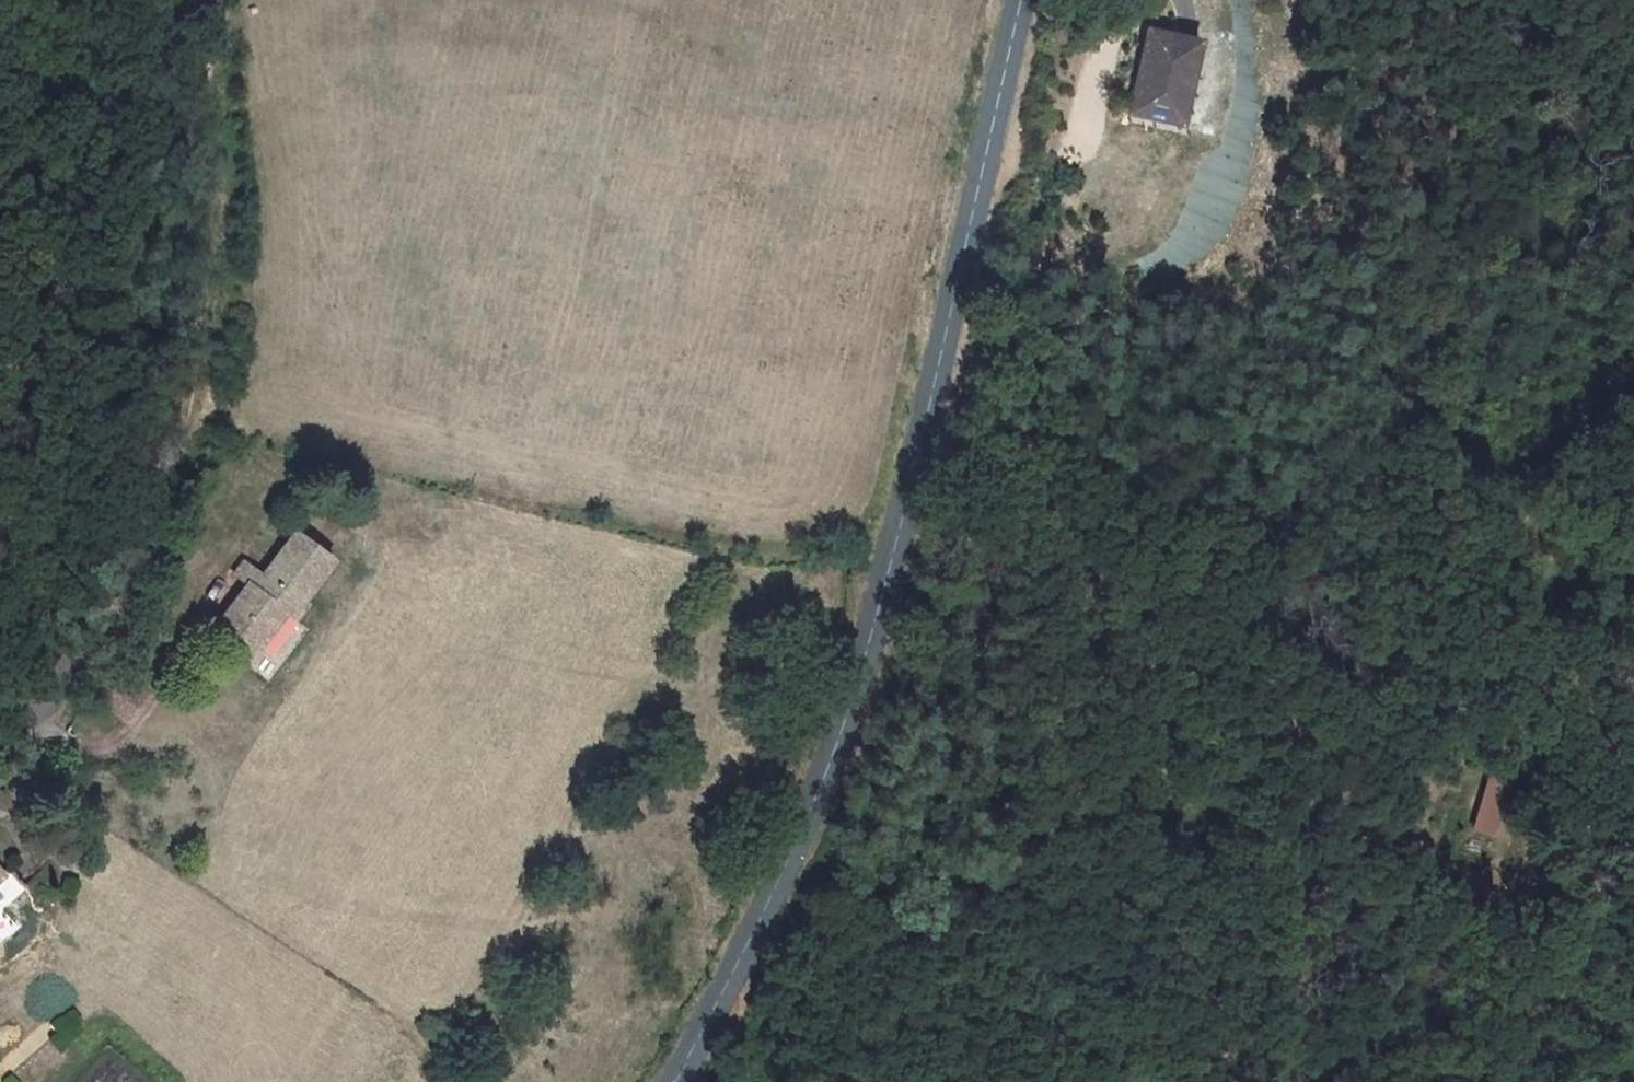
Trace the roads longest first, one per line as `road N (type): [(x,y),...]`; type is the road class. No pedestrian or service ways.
road 1 (tertiary): [(674,1081),(726,989),(848,718),(1022,0)]
road 2 (unclassified): [(0,719),(44,690),(97,596),(175,417),(198,181),(178,0)]

